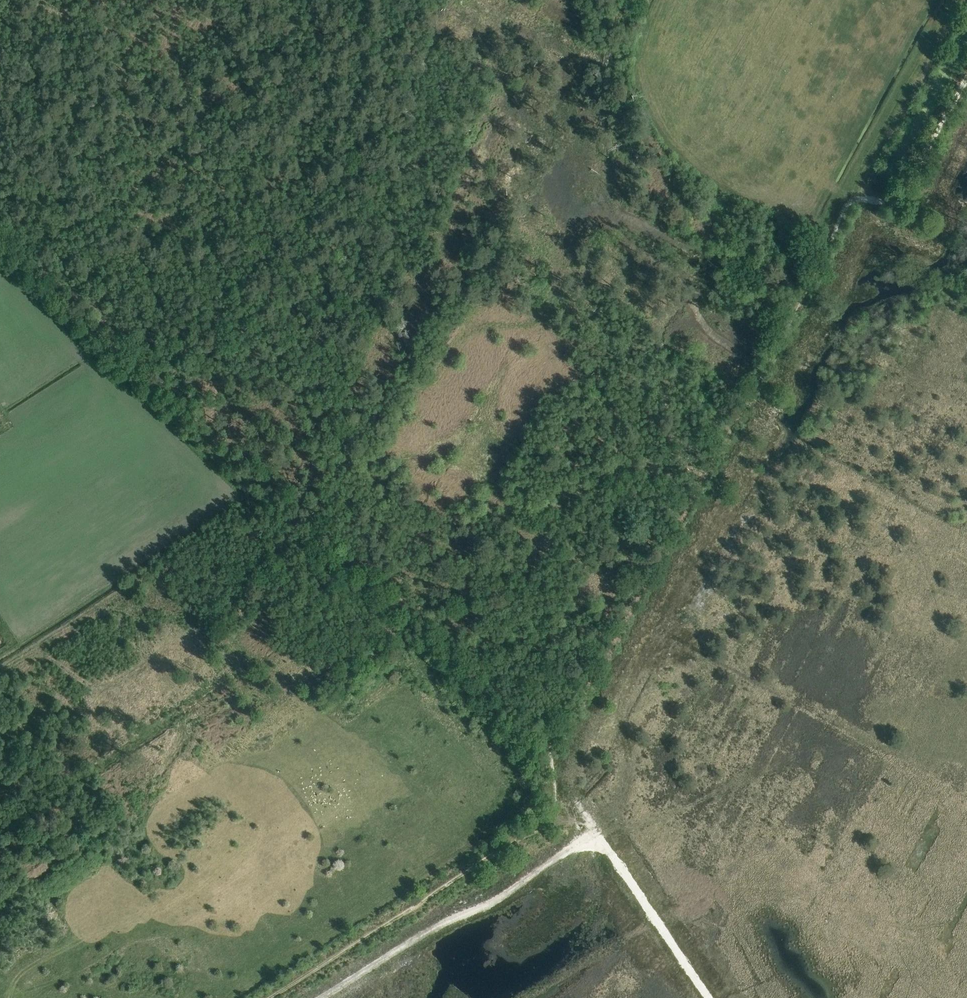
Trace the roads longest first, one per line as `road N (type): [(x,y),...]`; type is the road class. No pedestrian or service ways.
road 1 (track): [(556,809),(550,822),(272,997)]
road 2 (track): [(966,78),(901,198),(876,201)]

